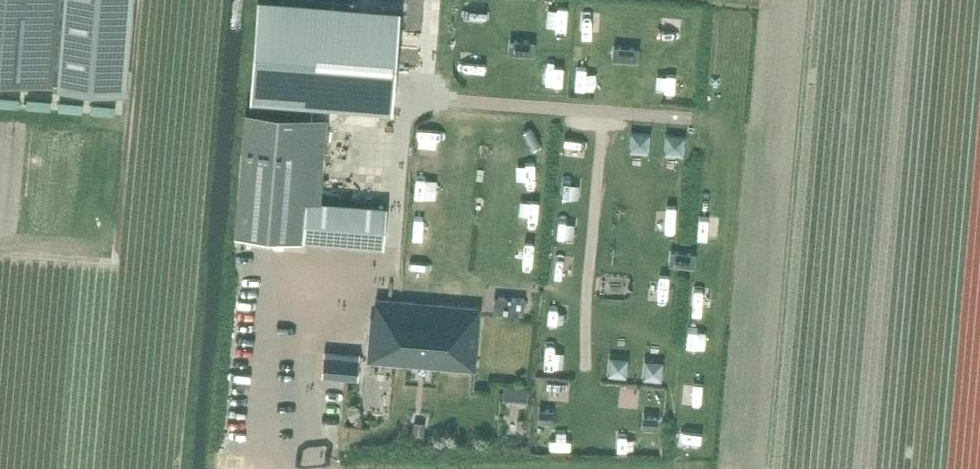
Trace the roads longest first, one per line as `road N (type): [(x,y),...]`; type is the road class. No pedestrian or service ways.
road 1 (track): [(319,468),(307,355),(315,297),(389,270)]

